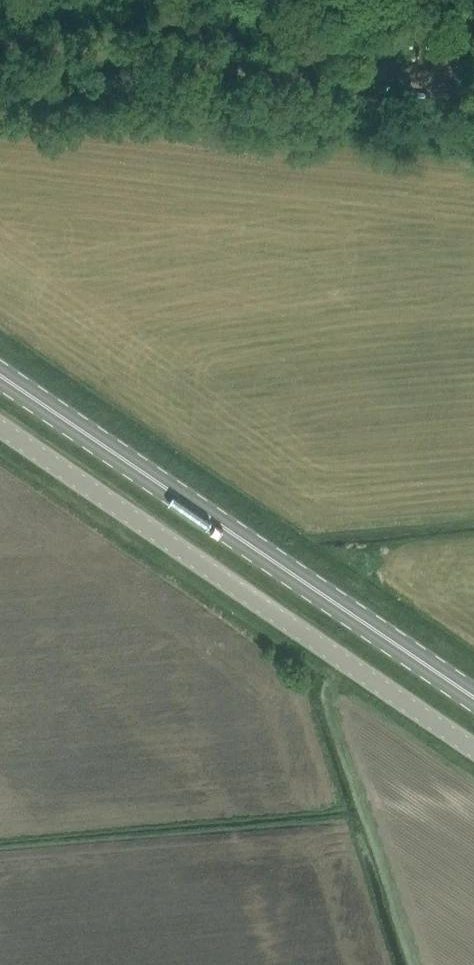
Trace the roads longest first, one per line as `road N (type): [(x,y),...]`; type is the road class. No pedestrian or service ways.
road 1 (unclassified): [(473,751),(0,428)]
road 2 (primary): [(473,698),(0,376)]
road 3 (unclassified): [(473,86),(0,36)]

